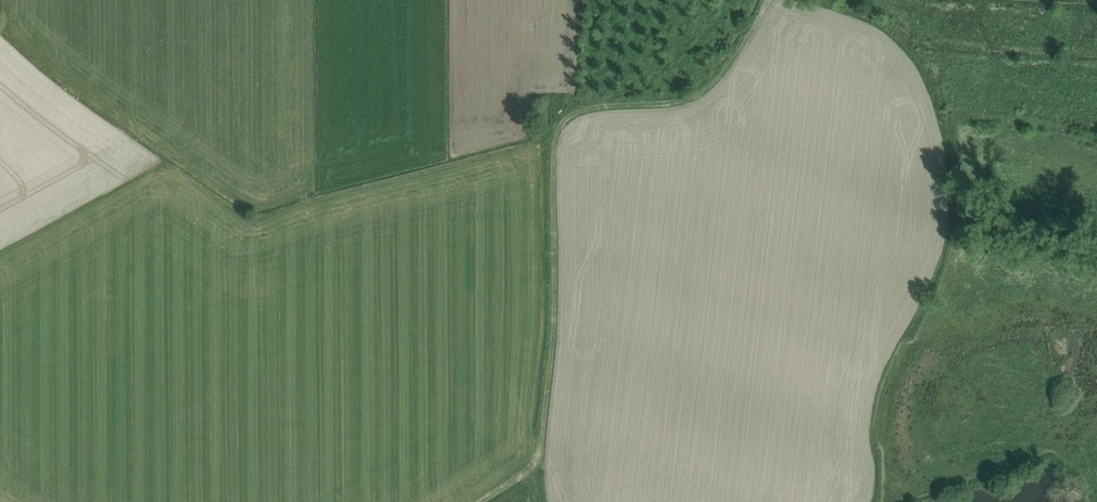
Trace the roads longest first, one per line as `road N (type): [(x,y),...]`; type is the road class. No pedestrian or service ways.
road 1 (track): [(769,0),(730,67),(703,93),(590,108),(553,134),(543,431),(526,472),(479,501)]

